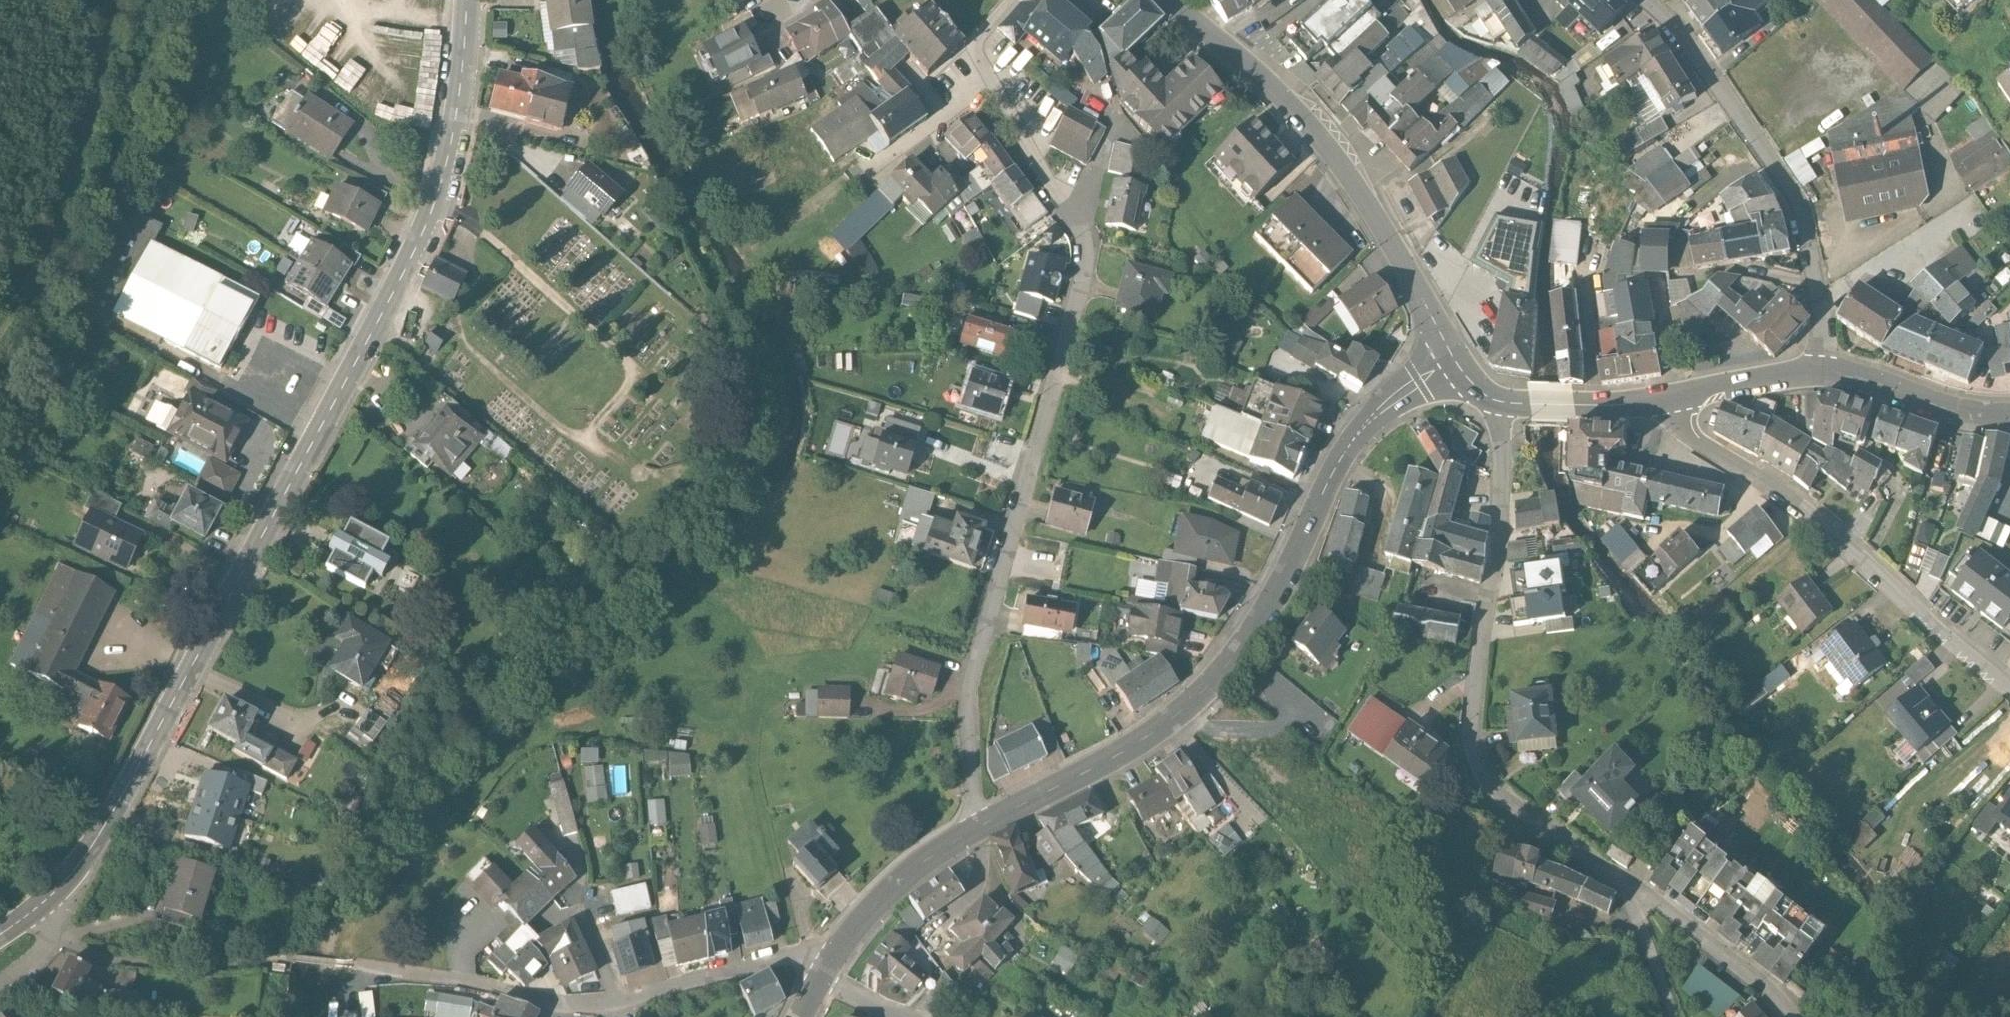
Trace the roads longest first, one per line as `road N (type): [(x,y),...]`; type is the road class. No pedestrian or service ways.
road 1 (secondary): [(467,0),(454,129),(417,246),(106,825),(66,881),(0,936)]
road 2 (residential): [(978,827),(967,712),(1081,288),(1085,242),(984,69)]
road 3 (secondary): [(1451,354),(1359,427),(1334,464),(1285,575),(1216,682),(1115,756),(978,827)]
road 4 (residential): [(1501,404),(1498,535),(1470,738),(1521,816),(1624,879)]
road 5 (secondary): [(1451,354),(1342,153),(1167,0)]
road 6 (residential): [(1665,397),(1689,434),(1799,506),(2009,690)]
road 7 (residential): [(1649,0),(1691,45),(1798,200),(1815,248),(1831,371)]
road 8 (track): [(0,326),(57,220),(83,142),(109,0)]
road 9 (track): [(53,940),(155,970),(327,963),(373,970)]
road 10 (residential): [(373,970),(550,1006),(629,1004)]
road 11 (residential): [(629,1004),(839,948)]
road 12 (residential): [(1791,1016),(1624,879)]
road 13 (secondary): [(978,827),(901,882),(839,948)]
road 14 (secondary): [(2009,412),(1831,371)]
road 15 (secondary): [(1831,371),(1665,397)]
road 16 (secondary): [(1665,397),(1501,404)]

